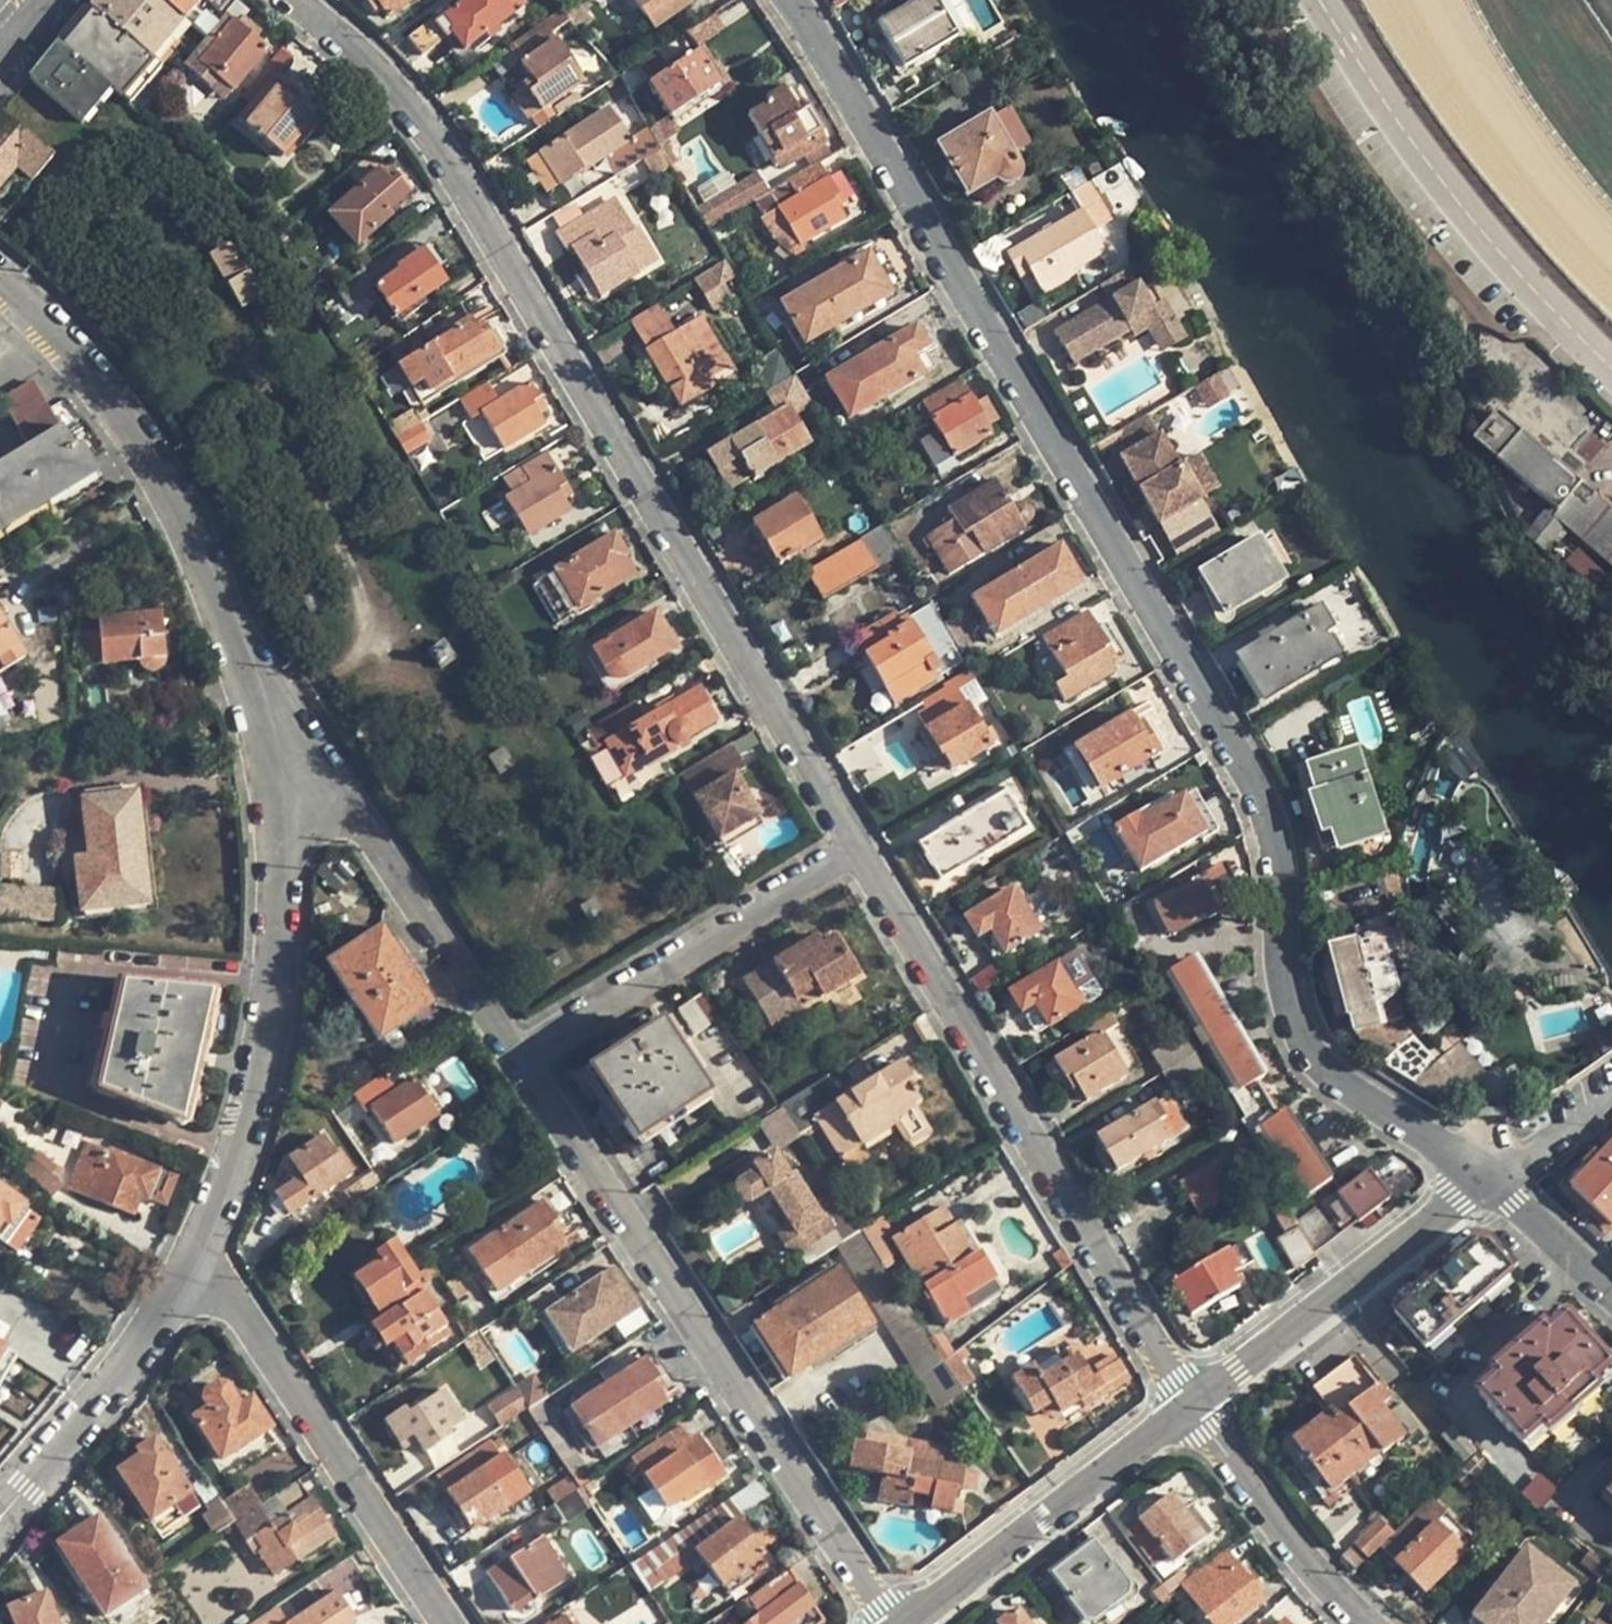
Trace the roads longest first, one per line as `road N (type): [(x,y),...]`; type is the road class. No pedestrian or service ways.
road 1 (residential): [(788,0),(1237,758),(1276,846),(1286,991),(1303,1039),(1334,1075),(1489,1177)]
road 2 (residential): [(297,0),(386,76),(509,258),(856,845)]
road 3 (residential): [(893,1623),(520,1056)]
road 4 (residential): [(856,845),(1189,1406)]
road 5 (residential): [(203,1268),(267,1093),(290,944),(264,708)]
road 6 (residential): [(264,708),(193,543),(112,407),(0,281)]
road 7 (residential): [(520,1056),(365,830),(264,708)]
road 8 (residential): [(203,1268),(445,1623)]
road 9 (residential): [(520,1056),(856,845)]
road 10 (residential): [(1189,1406),(1489,1177)]
road 11 (residential): [(909,1623),(1189,1406)]
road 12 (residential): [(0,1516),(203,1268)]
road 13 (residential): [(1189,1406),(1328,1583),(1376,1623)]
road 14 (residential): [(1489,1177),(1611,1292)]
road 15 (residential): [(1489,1177),(1611,1096)]

